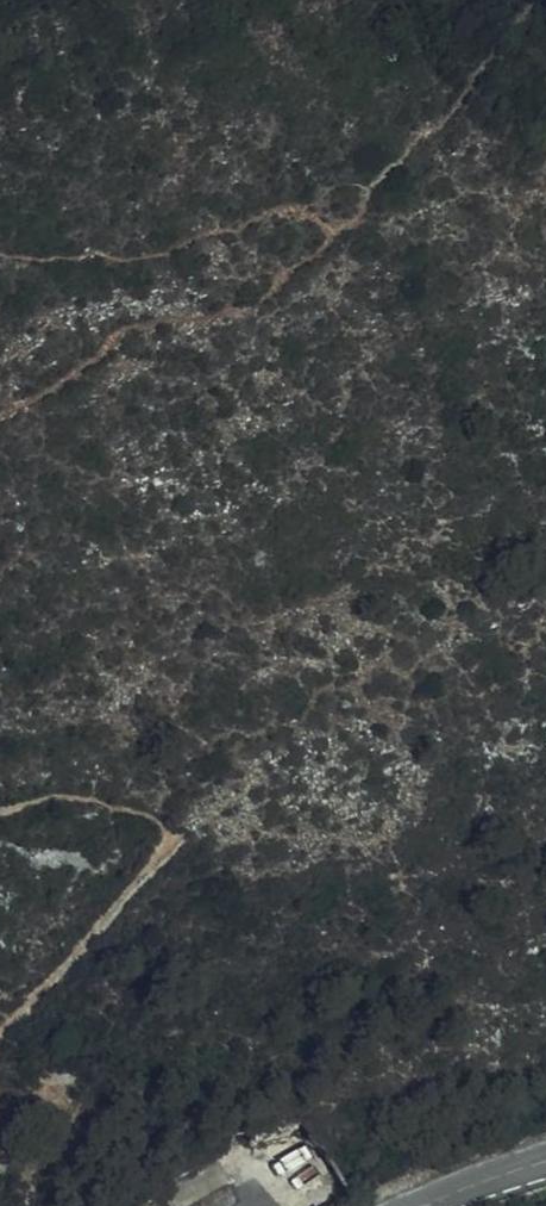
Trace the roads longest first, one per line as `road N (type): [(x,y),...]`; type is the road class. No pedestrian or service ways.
road 1 (secondary): [(421,1205),(545,1161)]

